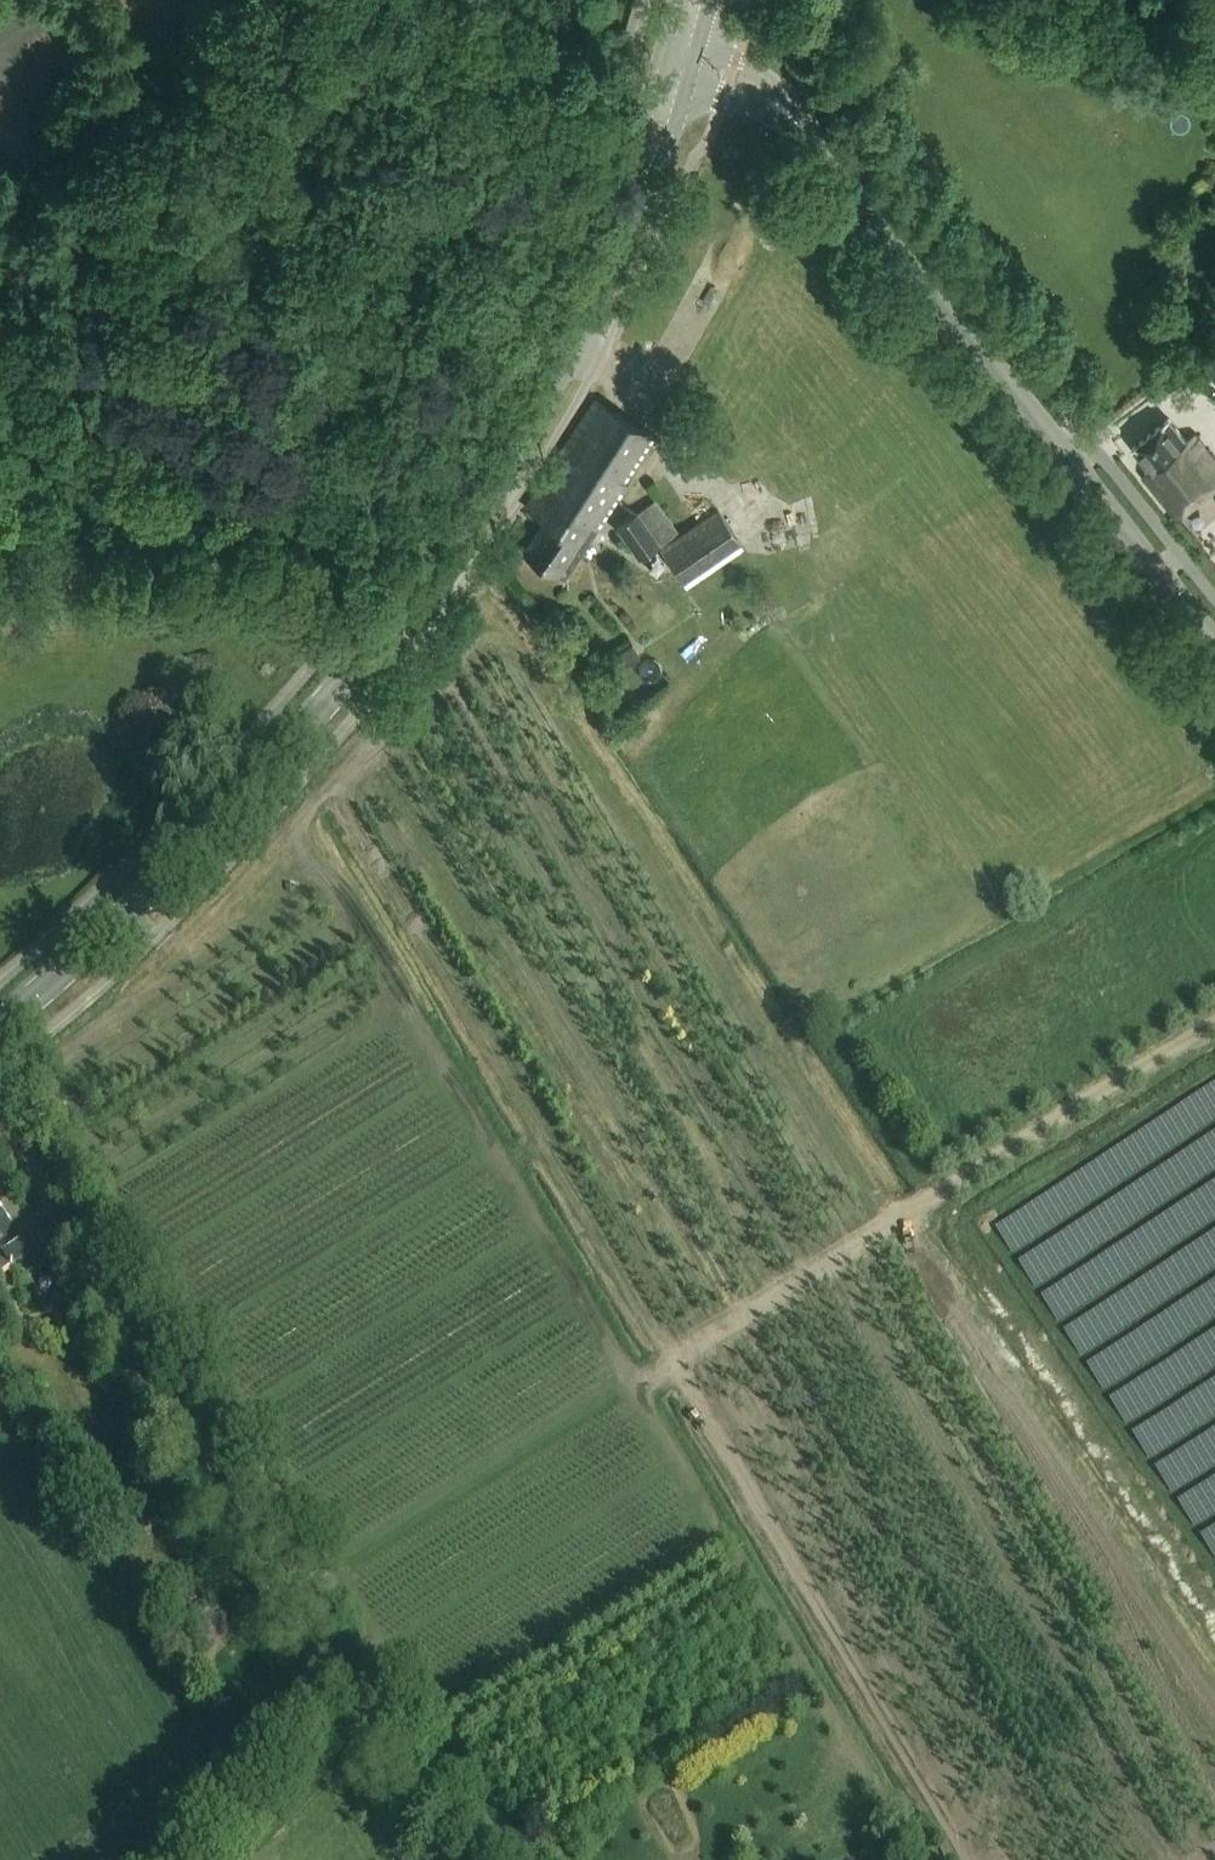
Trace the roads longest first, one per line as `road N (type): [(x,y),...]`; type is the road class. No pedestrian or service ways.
road 1 (secondary): [(0,1027),(239,803),(394,624),(526,430),(620,234)]
road 2 (tertiary): [(1214,641),(810,139)]
road 3 (track): [(218,1859),(316,1752),(335,1760),(396,1859)]
road 4 (secondary): [(661,57),(620,234)]
road 5 (secondary): [(620,234),(650,186),(688,87)]
road 6 (tertiary): [(810,139),(772,84),(700,44)]
road 7 (tertiary): [(688,87),(810,139)]

